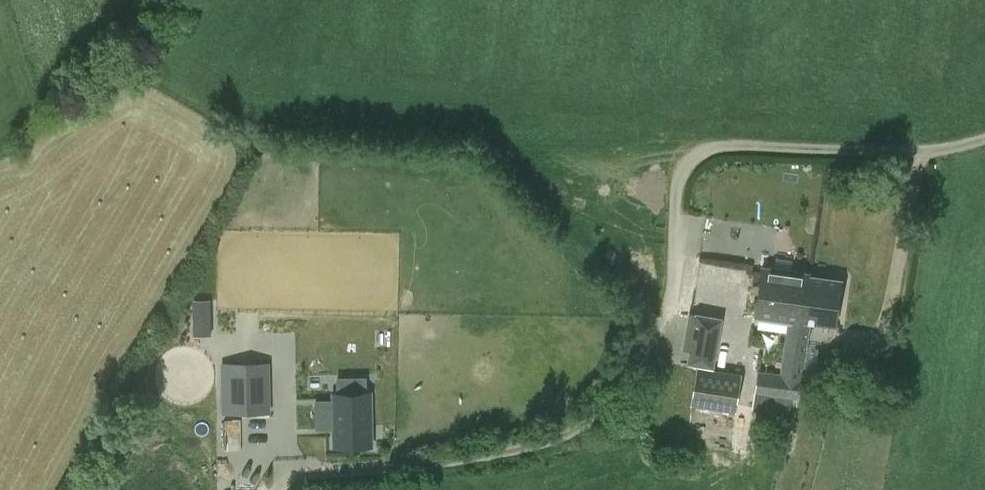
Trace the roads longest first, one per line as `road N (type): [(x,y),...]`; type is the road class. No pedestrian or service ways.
road 1 (unclassified): [(984,138),(914,150),(702,147),(678,179),(671,295),(660,317),(562,434),(292,478),(282,489)]

